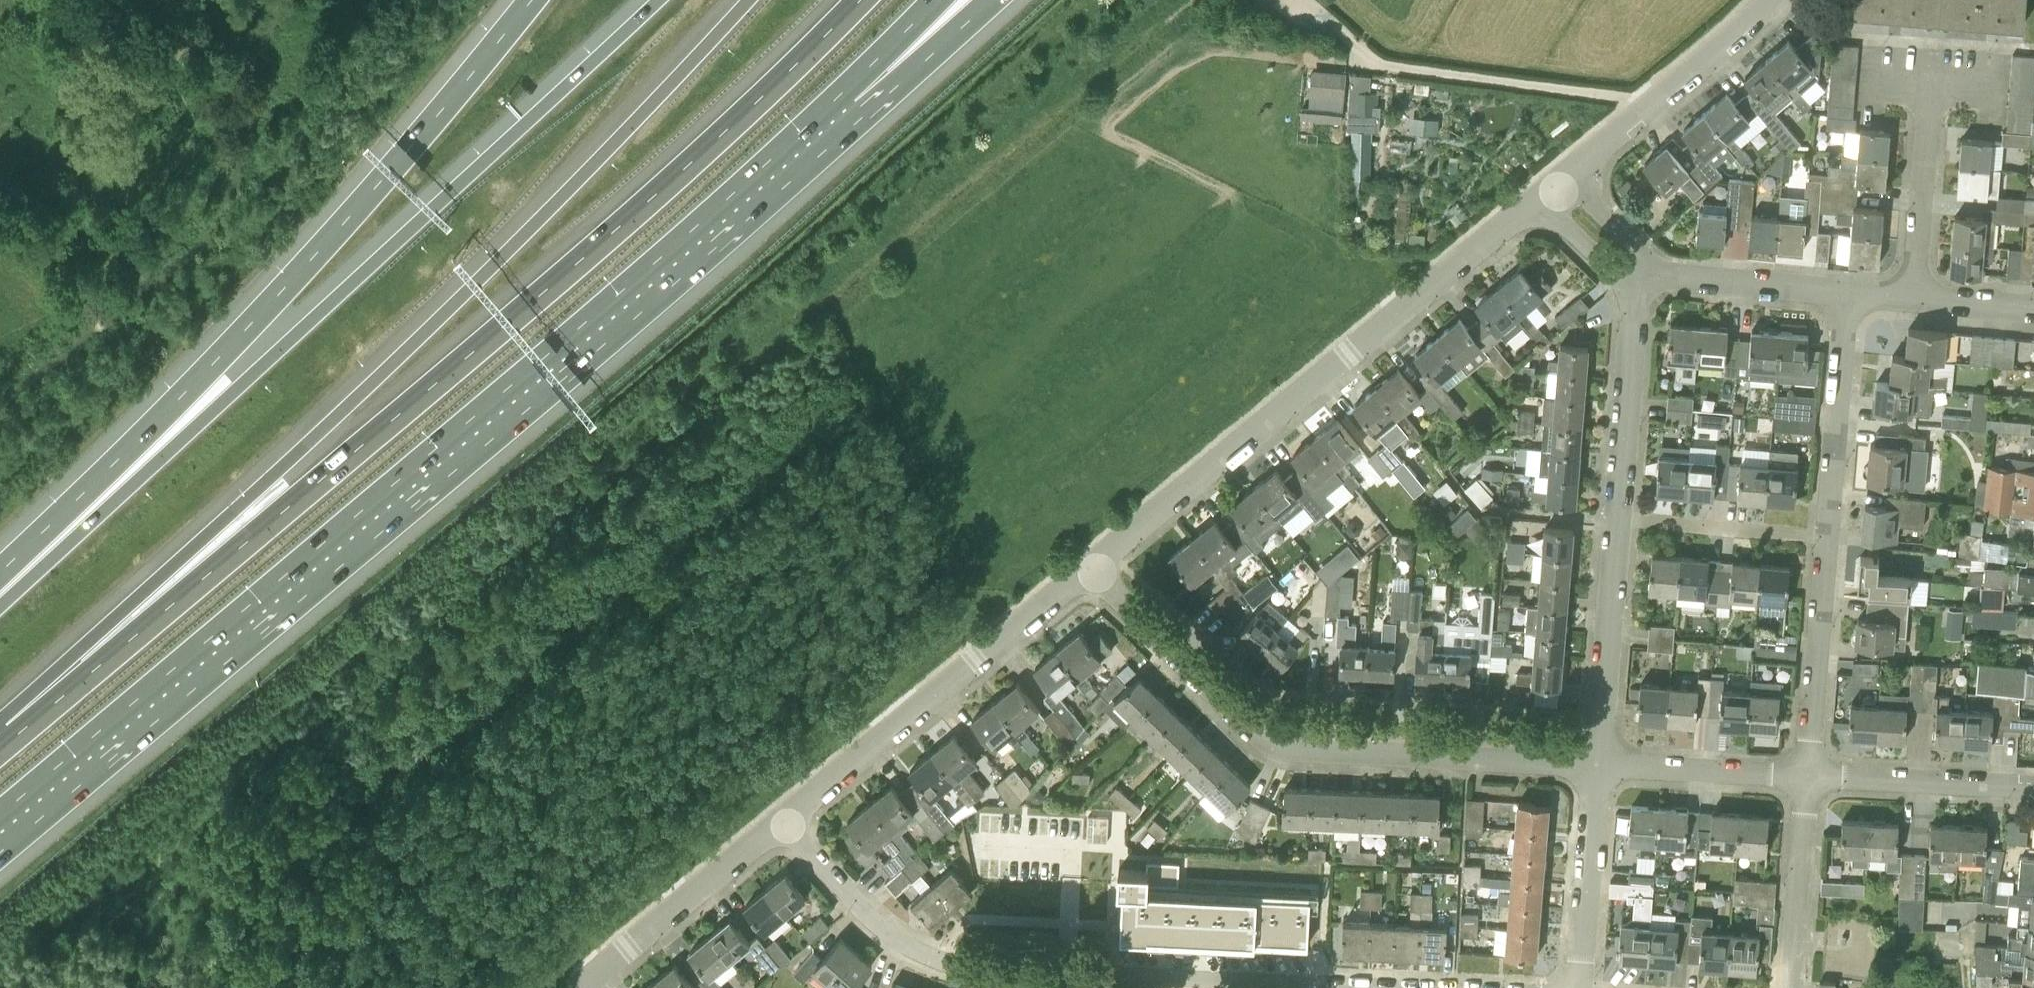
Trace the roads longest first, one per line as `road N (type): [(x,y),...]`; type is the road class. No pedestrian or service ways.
road 1 (motorway): [(0,832),(640,294),(852,103)]
road 2 (motorway): [(858,0),(559,270),(14,734)]
road 3 (motorway): [(750,0),(573,190),(204,535),(14,734)]
road 4 (motorway): [(656,0),(0,600)]
road 5 (trunk): [(528,0),(287,283),(0,576)]
road 6 (residential): [(1337,987),(989,968),(923,949),(874,918),(785,815)]
road 7 (residential): [(1095,570),(1347,353),(1560,186)]
road 8 (residential): [(1600,765),(1278,744),(1095,570)]
road 9 (residential): [(785,815),(1095,570)]
road 10 (residential): [(1560,186),(1770,0)]
road 11 (residential): [(590,987),(785,815)]
road 12 (residential): [(1600,765),(1616,516)]
road 13 (residential): [(1616,516),(1629,267)]
road 14 (residential): [(1810,778),(1834,532)]
road 15 (residential): [(1834,532),(1853,287)]
road 16 (residential): [(1922,294),(1938,66)]
road 17 (residential): [(1853,287),(1629,267)]
road 18 (residential): [(2033,787),(1810,778)]
road 19 (residential): [(1580,987),(1600,765)]
road 20 (residential): [(1834,532),(1616,516)]
road 21 (residential): [(1810,778),(1600,765)]
road 22 (residential): [(1800,987),(1810,778)]
road 23 (motorway): [(852,103),(989,0)]
road 24 (motorway): [(852,103),(942,0)]

